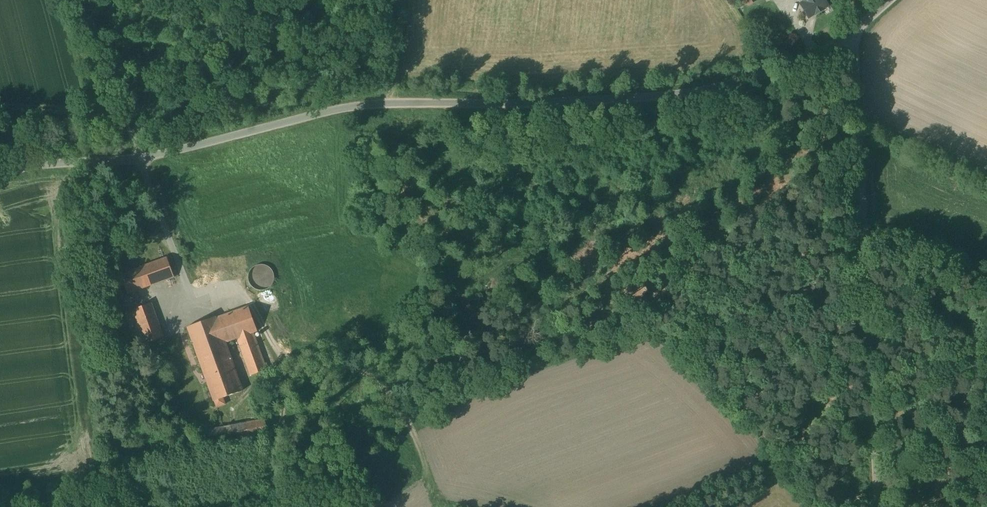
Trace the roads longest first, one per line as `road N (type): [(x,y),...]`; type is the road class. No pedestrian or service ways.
road 1 (unclassified): [(851,32),(741,78),(686,92),(573,104),(368,105),(137,159),(0,176)]
road 2 (unclassified): [(851,32),(873,506)]

